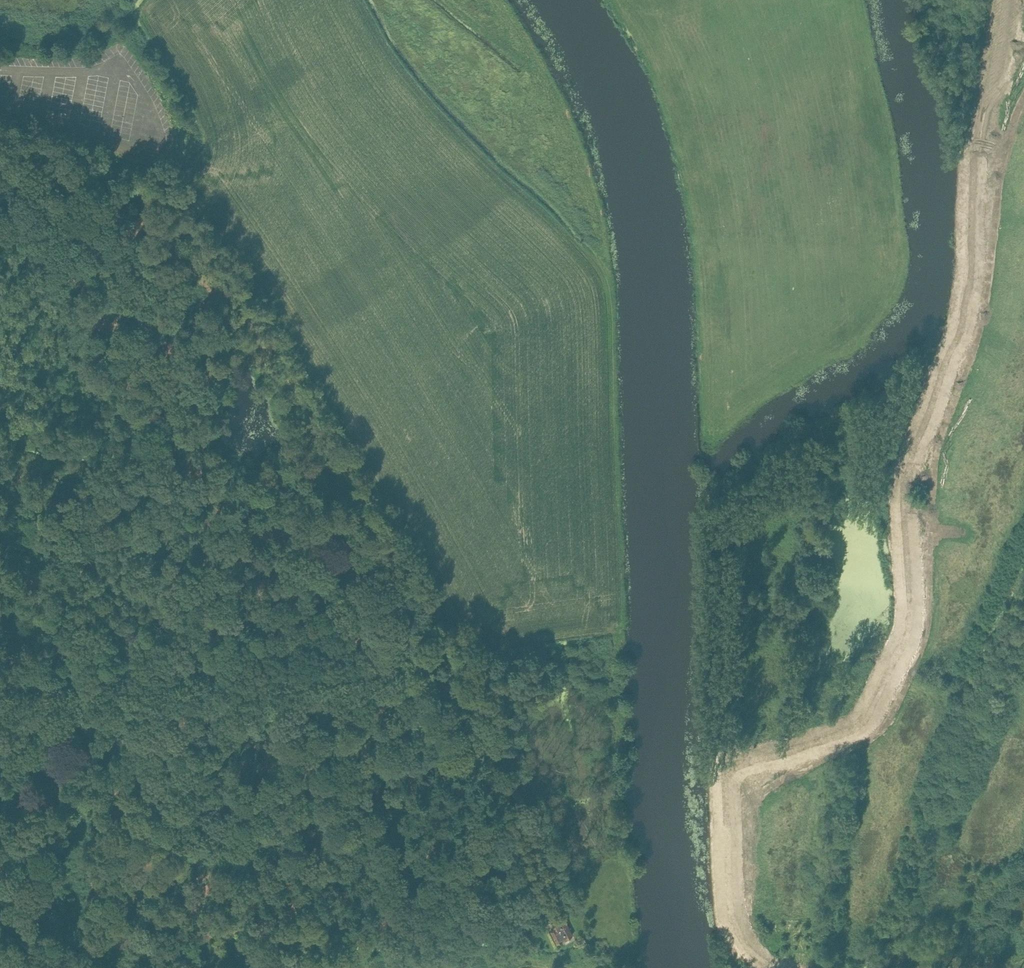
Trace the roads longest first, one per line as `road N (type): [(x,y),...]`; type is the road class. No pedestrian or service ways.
road 1 (track): [(768,967),(742,916),(734,764),(780,761),(832,737),(863,704),(912,616),(909,438),(951,333),(1006,0)]

